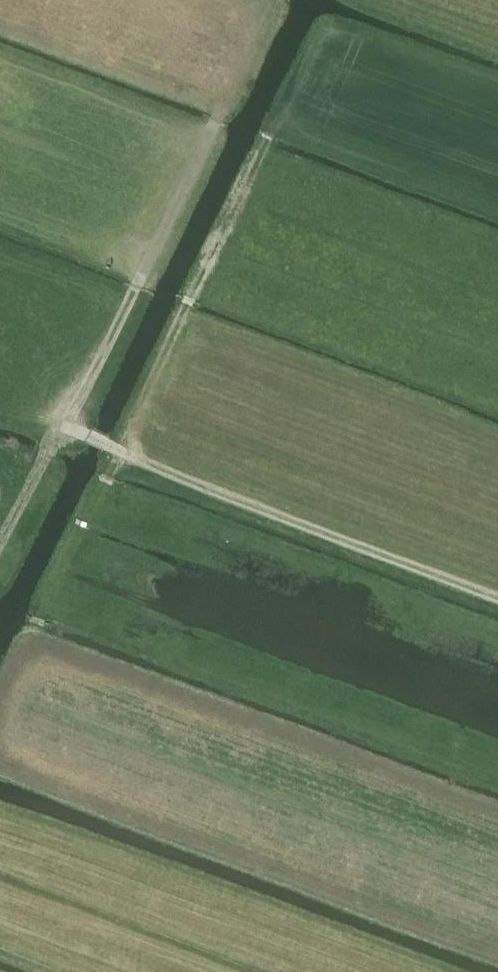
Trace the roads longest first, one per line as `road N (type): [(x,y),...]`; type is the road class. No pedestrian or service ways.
road 1 (track): [(273,131),(31,641)]
road 2 (track): [(497,596),(57,428)]
road 3 (track): [(57,428),(206,140)]
road 4 (track): [(206,140),(240,61),(246,35),(240,0)]
road 5 (track): [(0,547),(57,428)]
road 6 (track): [(206,140),(86,93)]

